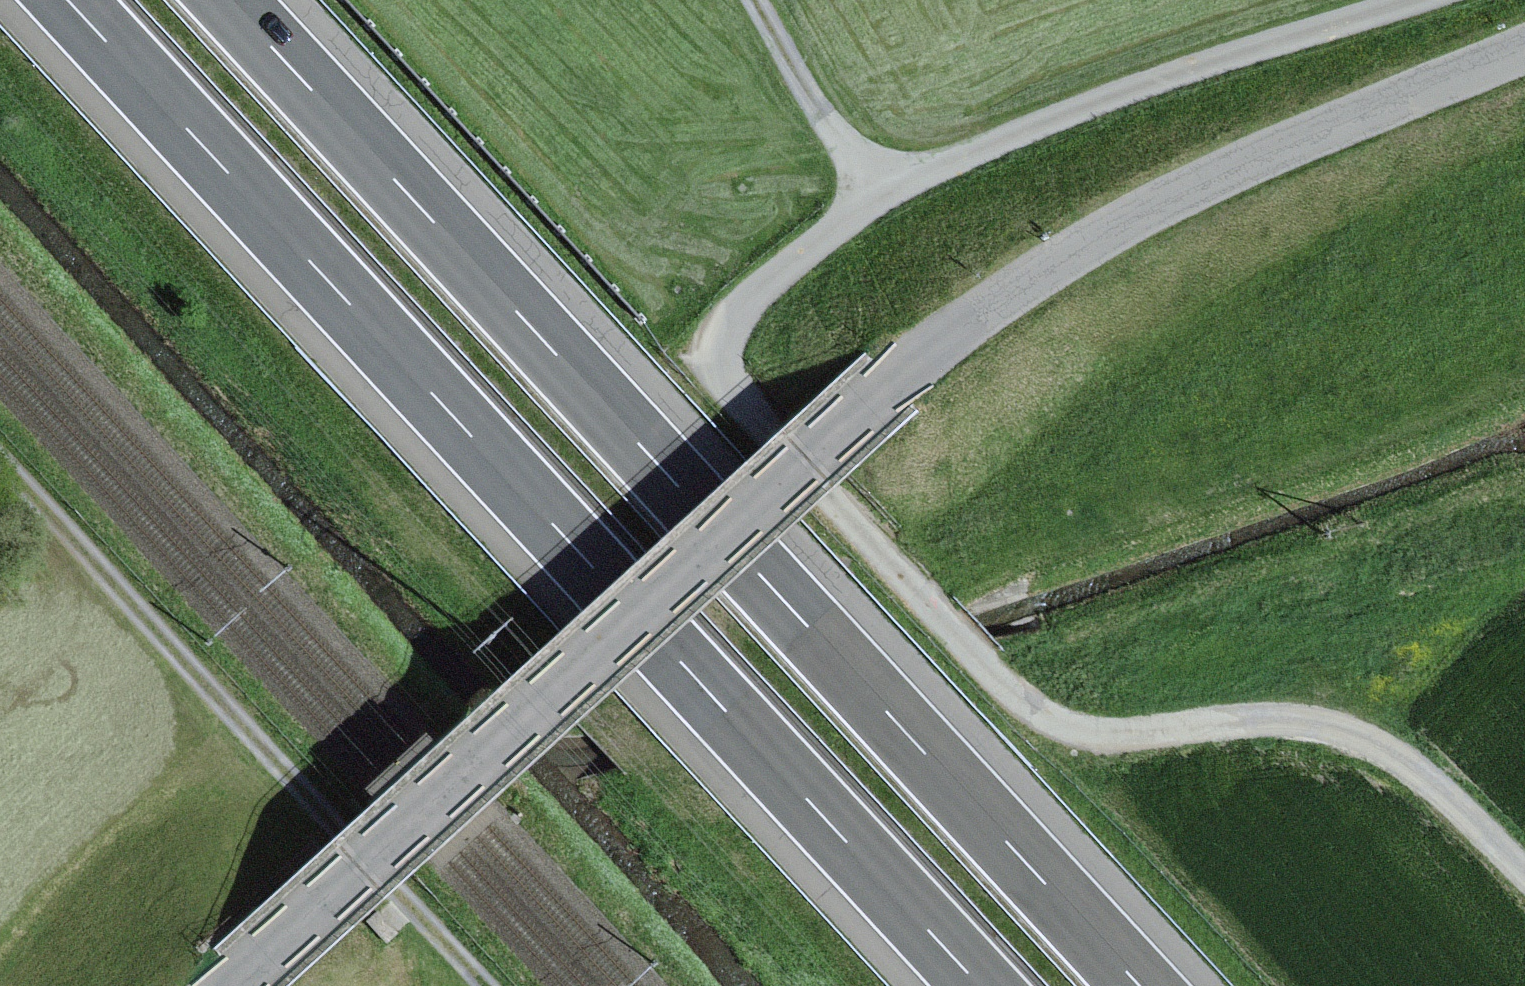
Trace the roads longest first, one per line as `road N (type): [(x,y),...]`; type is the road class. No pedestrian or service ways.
road 1 (track): [(1404,0),(886,184),(730,317),(724,379),(1010,690),(1082,735),(1300,722),(1395,758),(1524,888)]
road 2 (track): [(232,985),(874,387),(1165,193),(1524,51)]
road 3 (motorway): [(1139,985),(226,0)]
road 4 (motorway): [(67,0),(978,985)]
road 5 (track): [(488,985),(0,459)]
road 6 (track): [(886,184),(775,0)]

